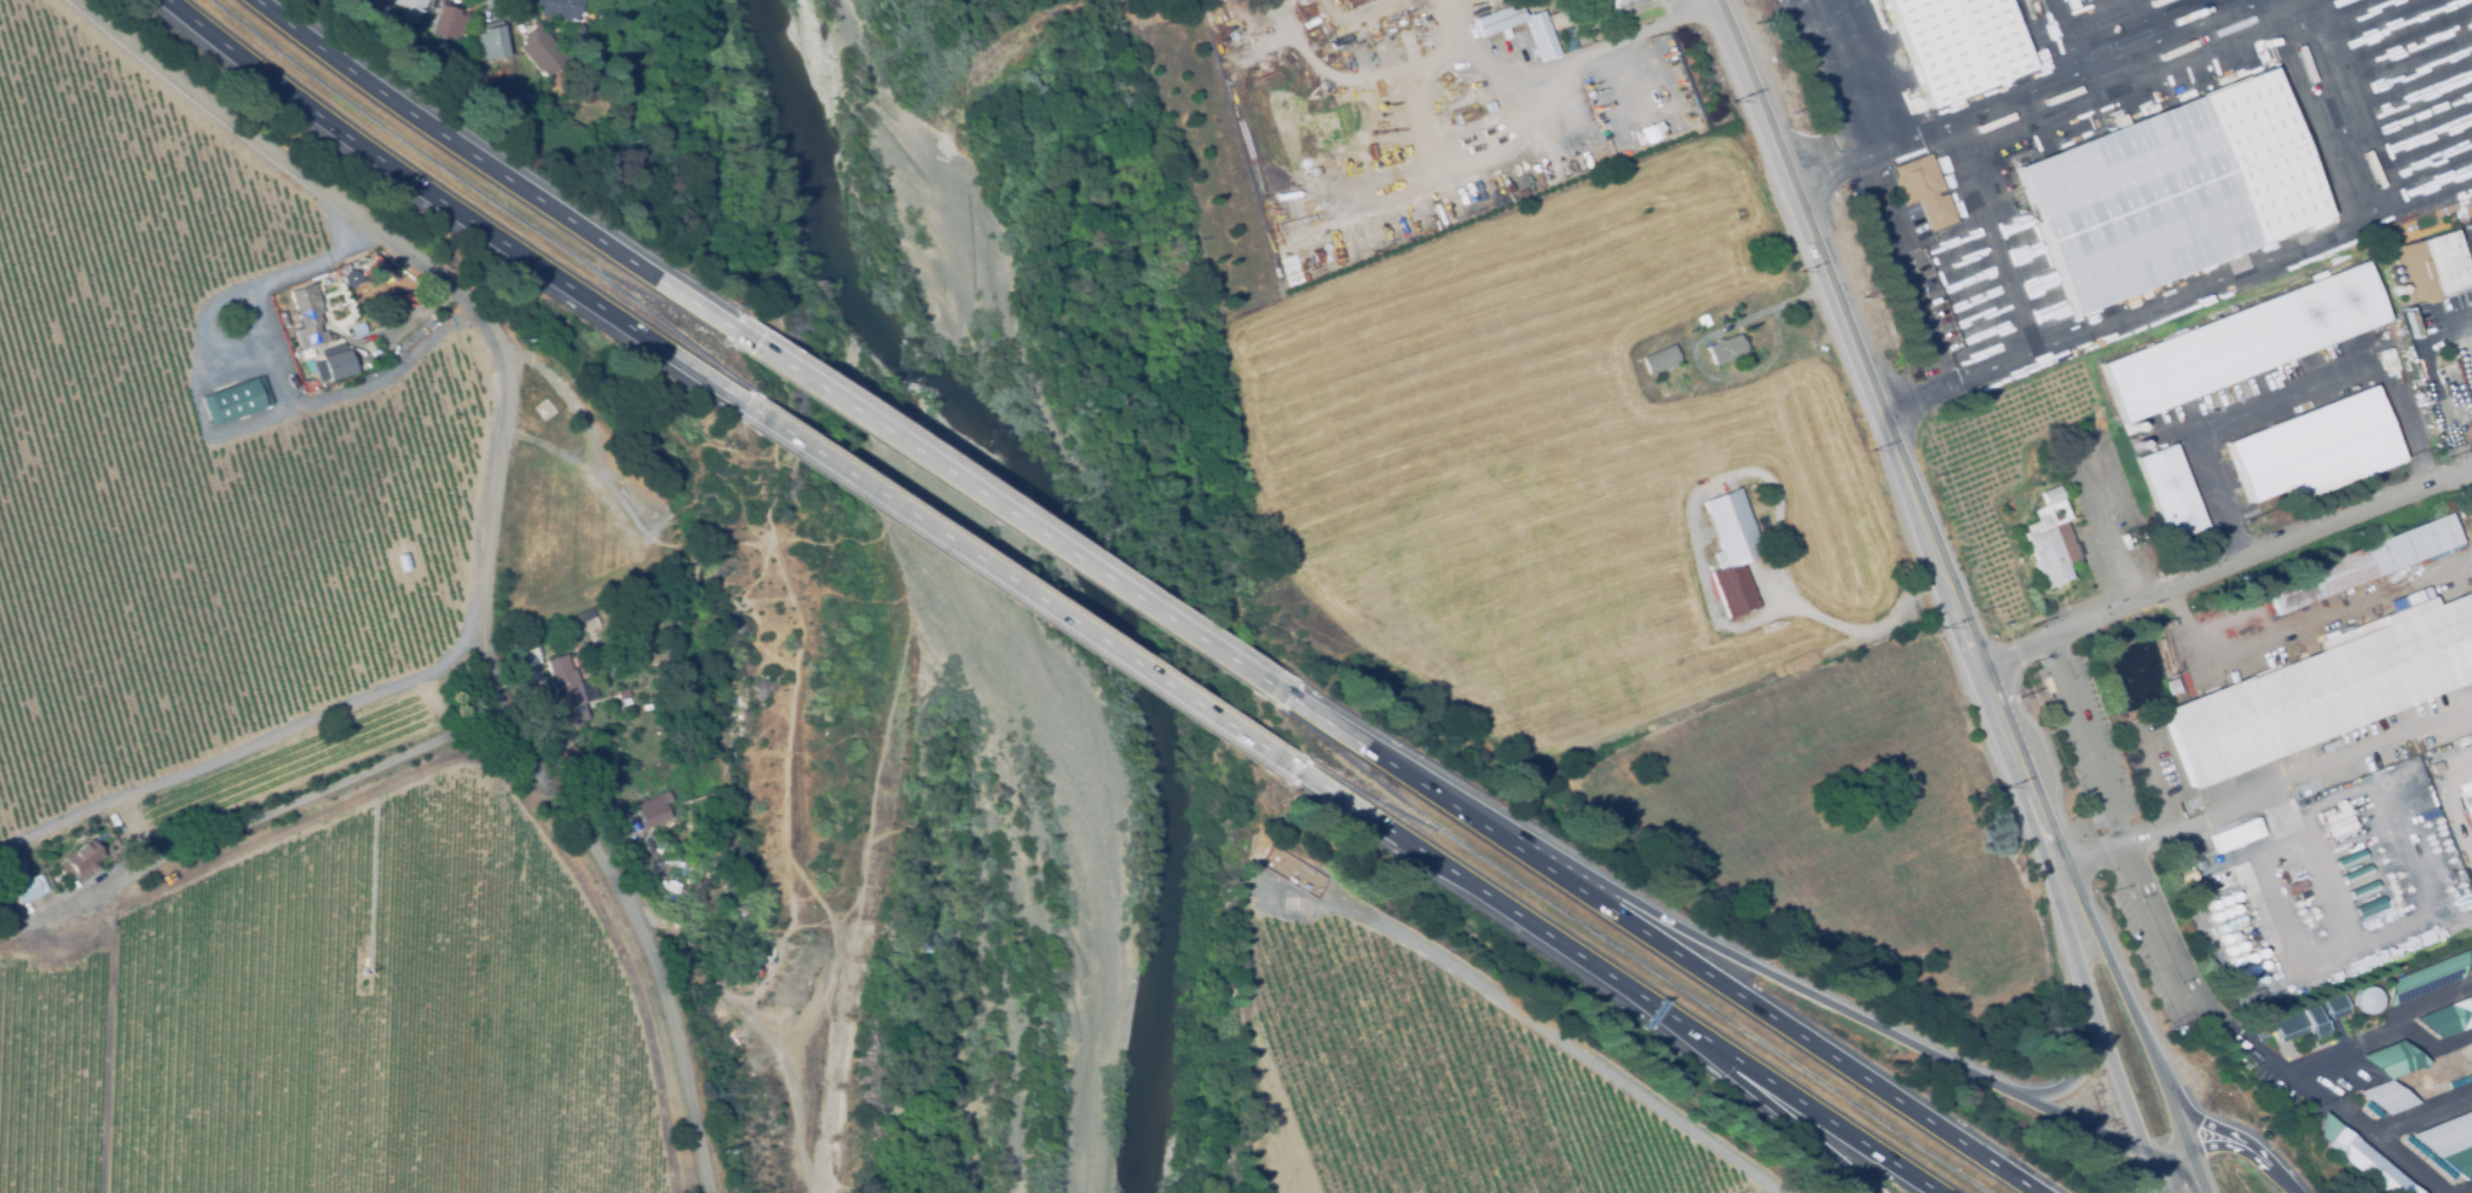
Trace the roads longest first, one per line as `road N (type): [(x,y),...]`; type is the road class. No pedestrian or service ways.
road 1 (secondary): [(2061,865),(1718,0)]
road 2 (motorway): [(2040,1192),(1292,697)]
road 3 (motorway): [(168,0),(313,111),(752,407)]
road 4 (motorway): [(2152,1164),(1520,852)]
road 5 (motorway): [(1292,697),(740,335)]
road 6 (motorway): [(752,407),(1298,770)]
road 7 (motorway): [(740,335),(255,0)]
road 8 (residential): [(706,1192),(674,1025),(637,919),(613,865),(481,694)]
road 9 (residential): [(501,347),(474,308),(78,0)]
road 10 (residential): [(487,637),(418,677),(0,848)]
road 11 (residential): [(1983,672),(2471,472)]
road 12 (residential): [(23,942),(88,882),(417,746),(481,694)]
road 13 (motorway): [(1298,770),(1694,1032)]
road 14 (secondary): [(2207,1192),(2154,1056),(2061,865)]
road 15 (residential): [(481,694),(506,416),(501,347)]
road 16 (secondary): [(2061,865),(2061,900),(2096,1023),(2152,1164)]
road 17 (motorway): [(1694,1032),(1936,1192)]
road 18 (motorway): [(1694,1032),(1871,1192)]
road 19 (residential): [(805,1192),(752,1031)]
road 20 (motorway): [(2096,1023),(2078,1078),(2022,1104)]

